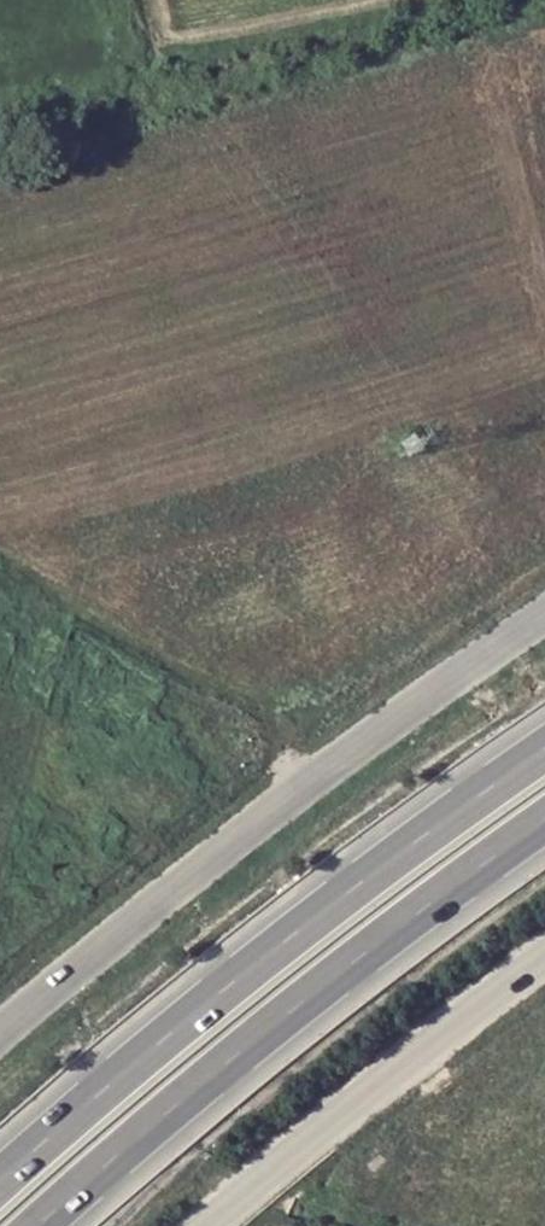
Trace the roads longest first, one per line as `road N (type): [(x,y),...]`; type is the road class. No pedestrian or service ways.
road 1 (trunk): [(544,752),(120,1075),(0,1187)]
road 2 (tertiary): [(544,613),(212,860),(0,1038)]
road 3 (trunk): [(32,1225),(246,1043),(544,827)]
road 4 (tertiary): [(544,958),(339,1114),(213,1225)]

